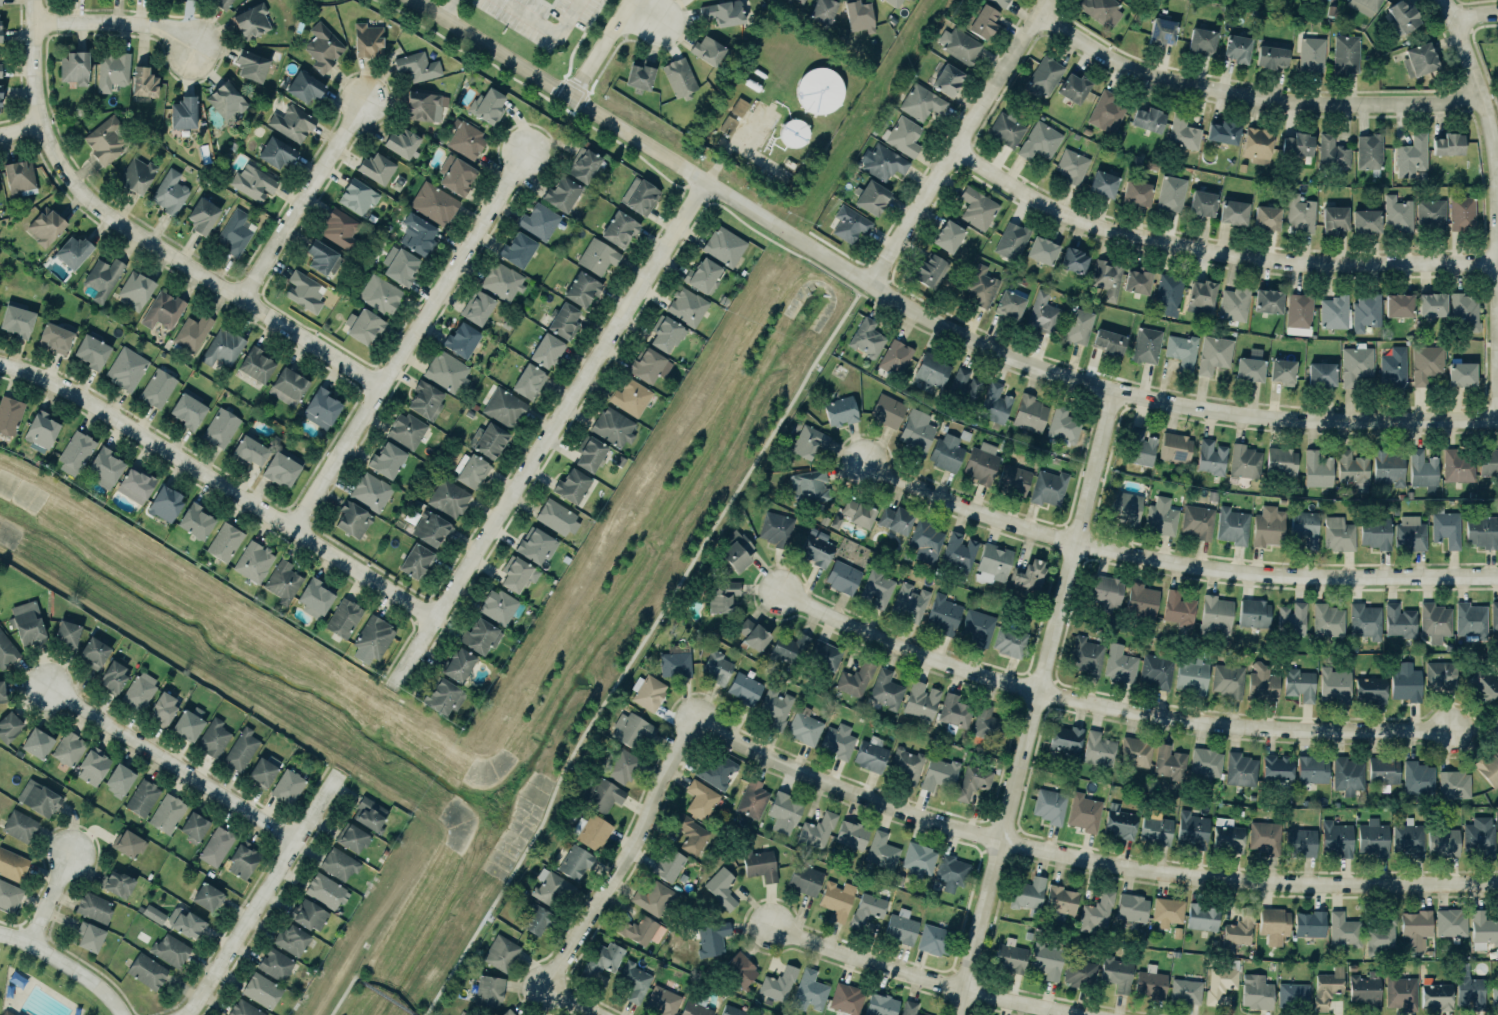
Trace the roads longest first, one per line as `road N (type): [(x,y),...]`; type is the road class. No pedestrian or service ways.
road 1 (tertiary): [(1497,420),(1232,412),(1122,390),(993,347),(866,282),(420,0)]
road 2 (residential): [(697,723),(899,810),(1072,858),(1226,883),(1497,886)]
road 3 (residential): [(780,591),(961,666),(1107,709),(1231,728),(1449,732)]
road 4 (residential): [(865,464),(1005,522),(1194,569),(1305,579),(1497,578)]
road 5 (residential): [(956,1014),(1074,543),(1122,390)]
road 6 (residential): [(393,689),(705,184)]
road 7 (residential): [(1495,264),(1294,263),(1193,249),(1075,218),(953,148)]
road 8 (residential): [(34,0),(41,128),(77,187),(105,213),(382,387)]
road 9 (residential): [(436,619),(85,398),(0,363)]
road 10 (residential): [(1479,97),(1446,105),(1313,104),(1164,80),(1124,67),(1041,15)]
road 11 (residential): [(293,530),(527,155)]
road 12 (residential): [(1049,0),(871,285)]
road 13 (residential): [(1076,1014),(899,972),(773,928)]
road 14 (residential): [(550,986),(697,723)]
road 15 (residential): [(297,841),(49,689)]
road 16 (residential): [(340,772),(184,1014)]
road 17 (residential): [(244,299),(364,99)]
road 18 (residential): [(1497,381),(1497,198)]
road 19 (residential): [(1497,172),(1442,0)]
road 20 (residential): [(34,26),(156,27),(195,51)]
road 21 (residential): [(123,1014),(91,979),(31,942),(0,935)]

